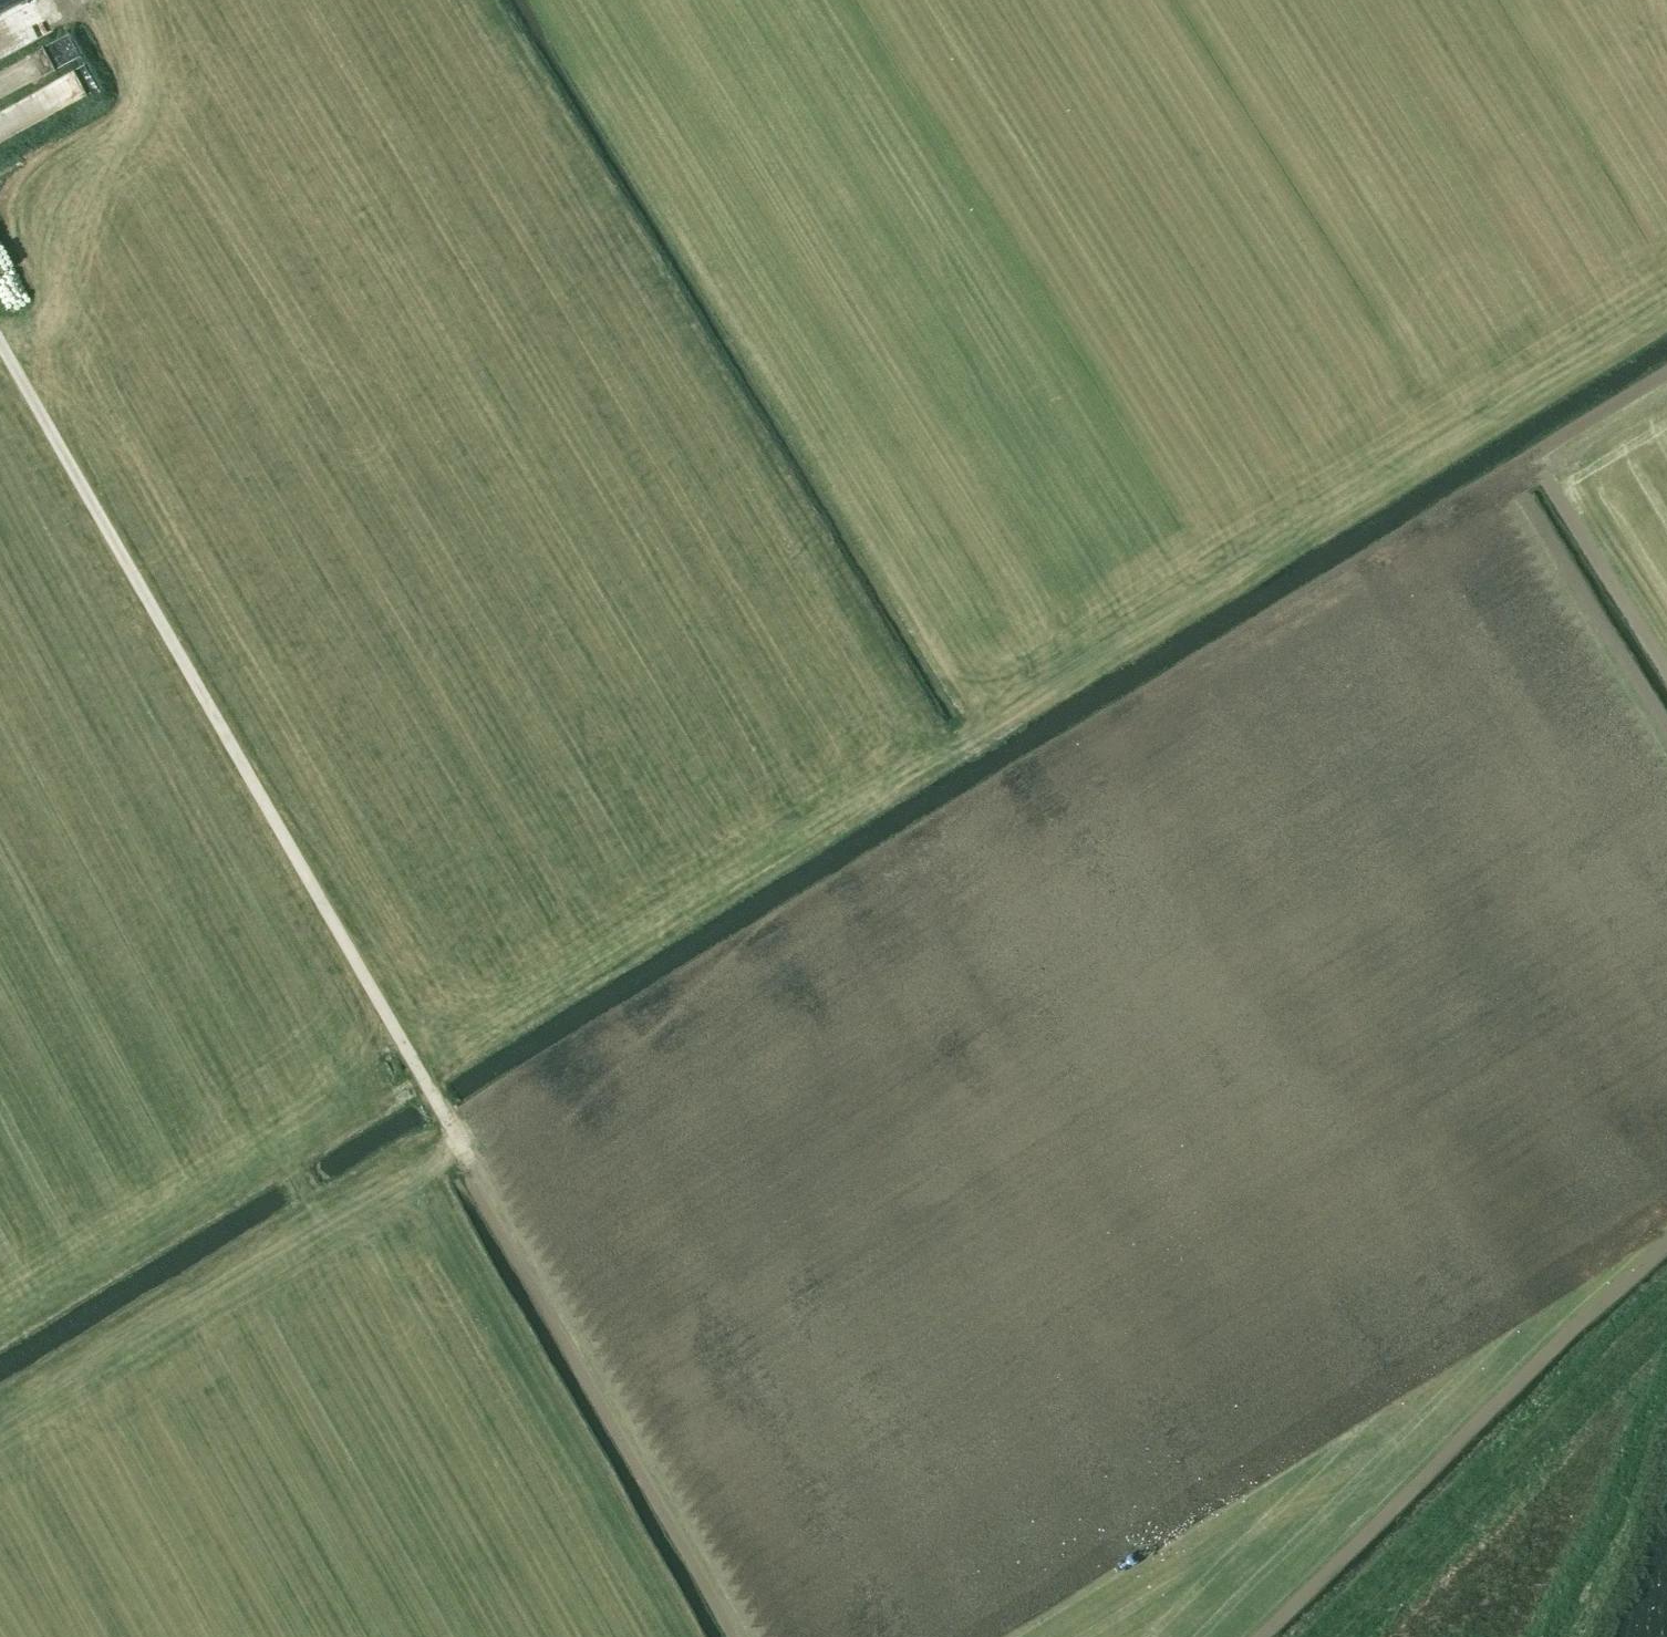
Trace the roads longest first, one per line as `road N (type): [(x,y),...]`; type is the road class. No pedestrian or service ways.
road 1 (track): [(0,356),(468,1159)]

